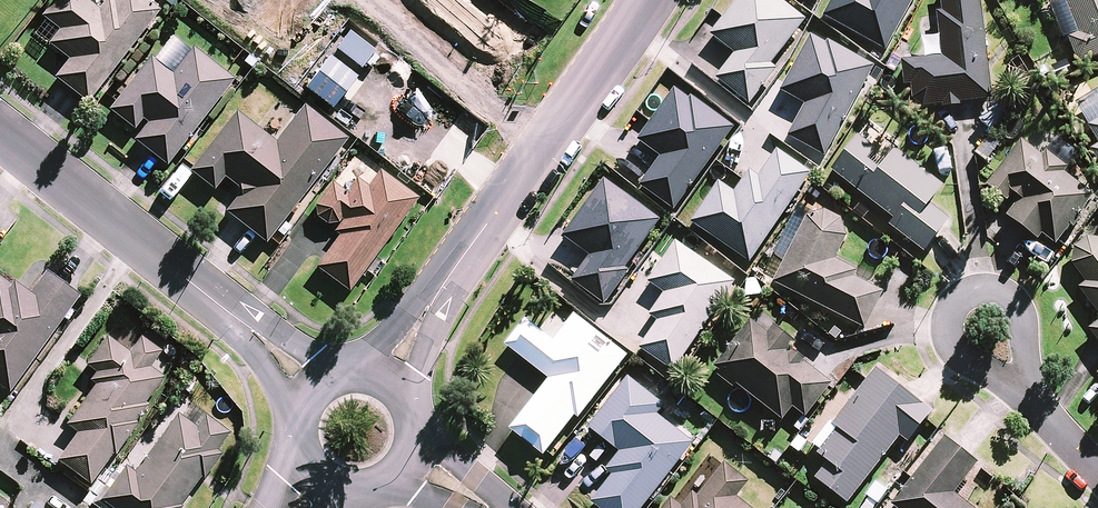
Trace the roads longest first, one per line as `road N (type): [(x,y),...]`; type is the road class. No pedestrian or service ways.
road 1 (residential): [(0,135),(317,386)]
road 2 (residential): [(1019,394),(950,350),(938,317),(956,292),(991,288),(1016,310),(1020,386)]
road 3 (tertiary): [(385,377),(545,143)]
road 4 (residential): [(396,48),(446,64),(545,143)]
road 5 (tertiary): [(545,143),(642,0)]

